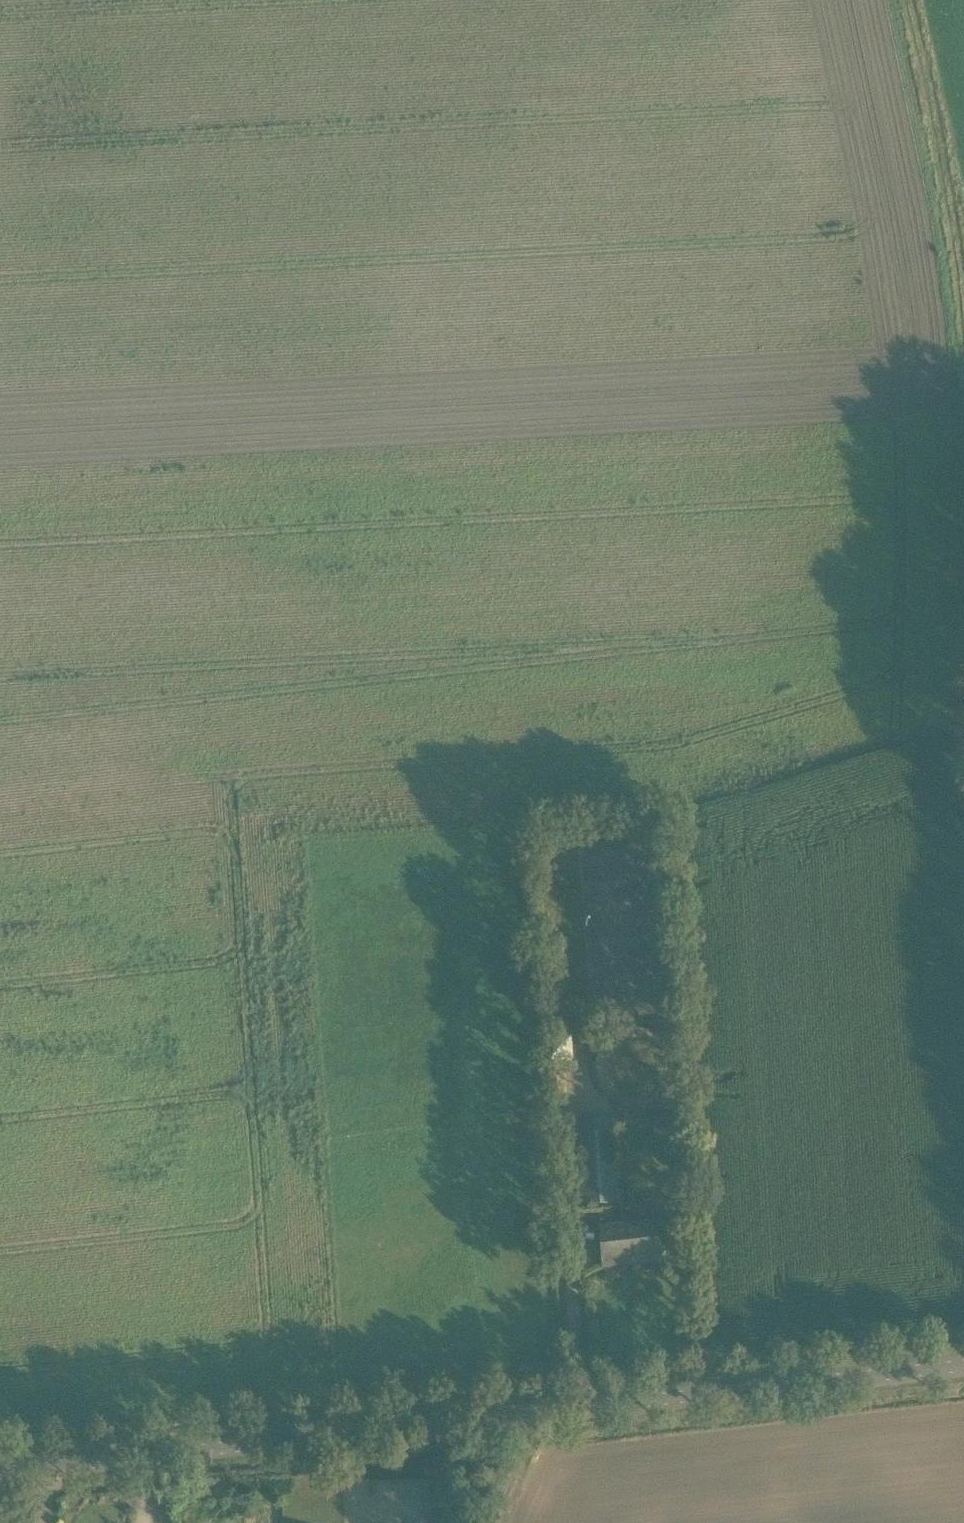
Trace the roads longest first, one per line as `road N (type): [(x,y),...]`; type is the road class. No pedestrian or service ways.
road 1 (unclassified): [(0,1474),(963,1364)]
road 2 (track): [(909,0),(945,167),(963,315)]

